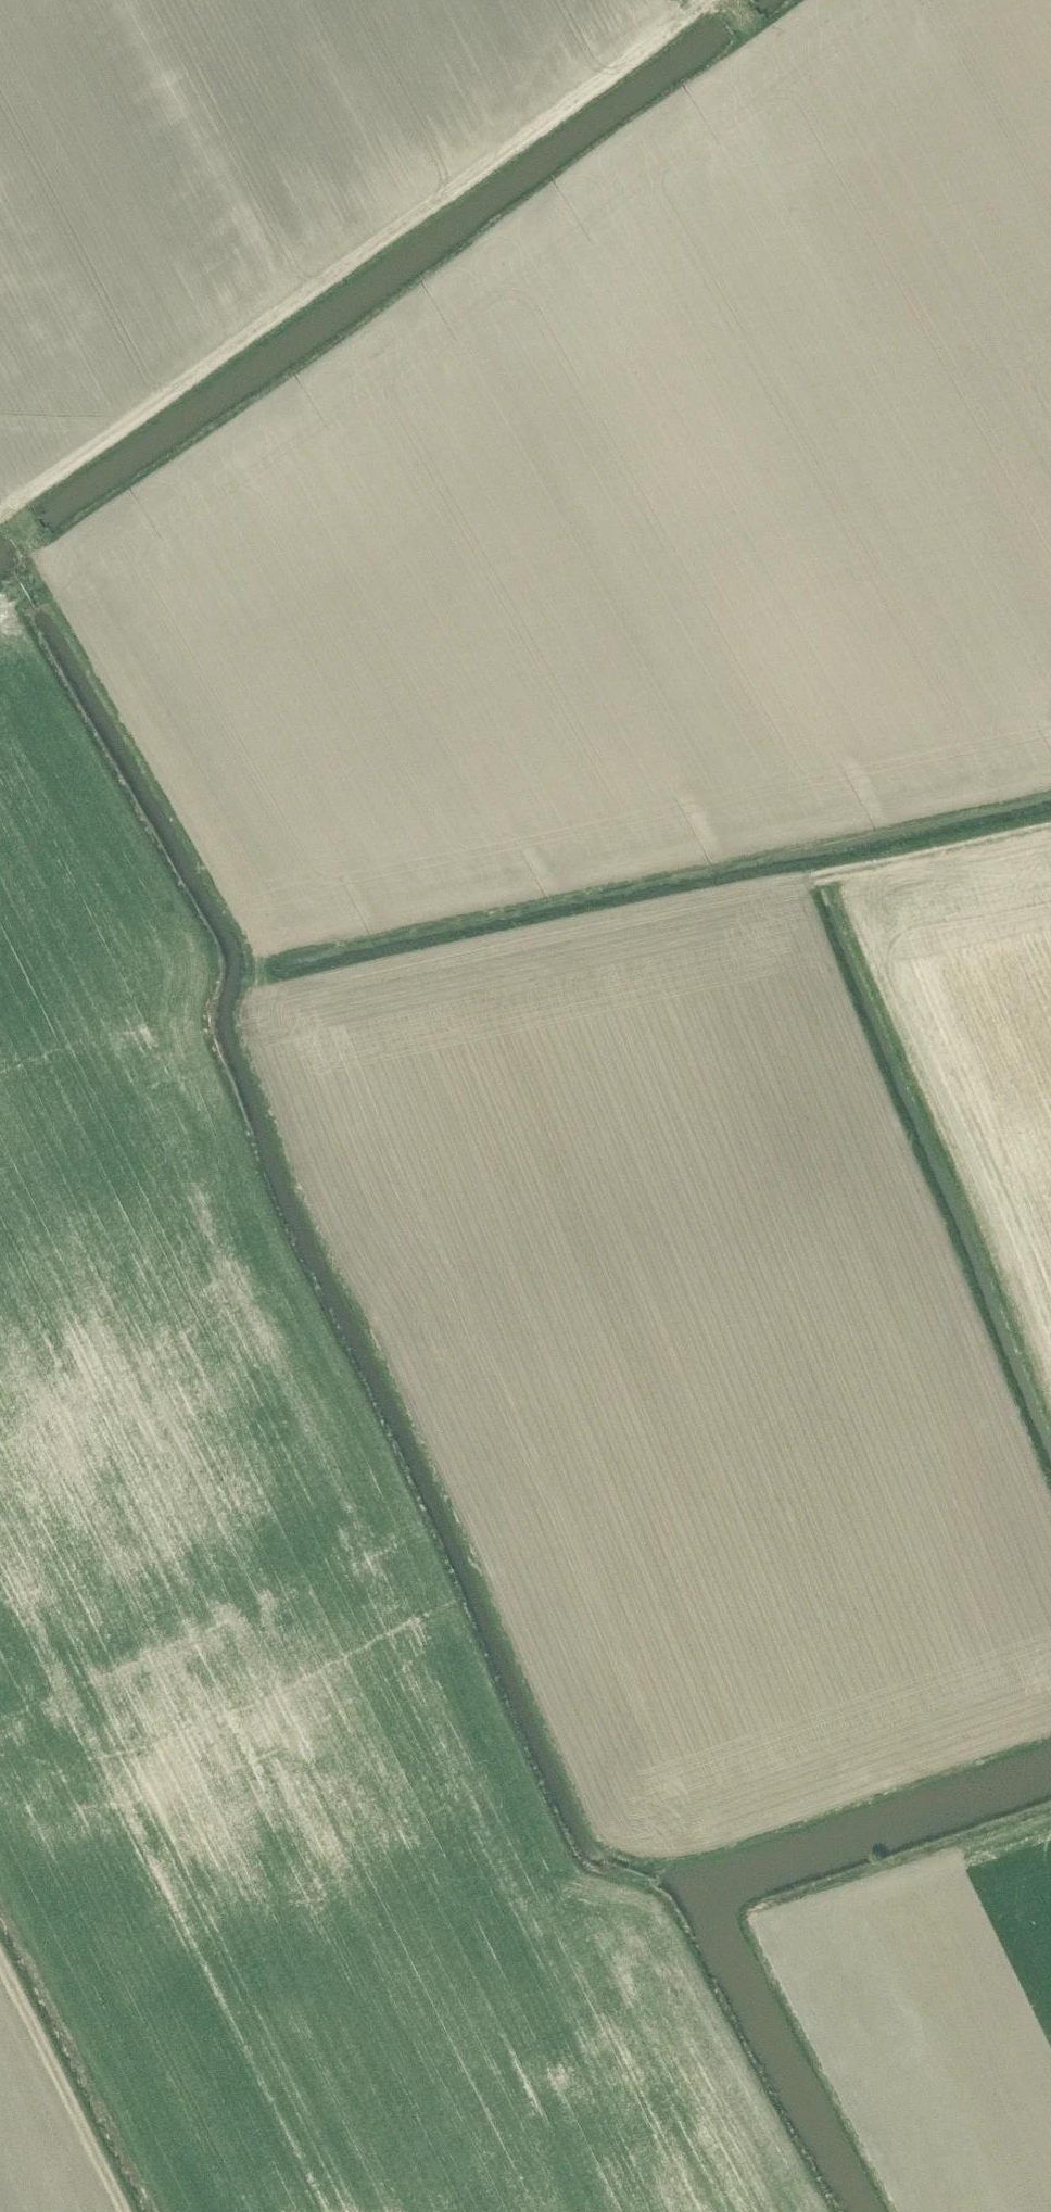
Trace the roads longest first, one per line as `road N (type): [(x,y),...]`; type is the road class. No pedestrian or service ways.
road 1 (track): [(0,1959),(127,2211)]

